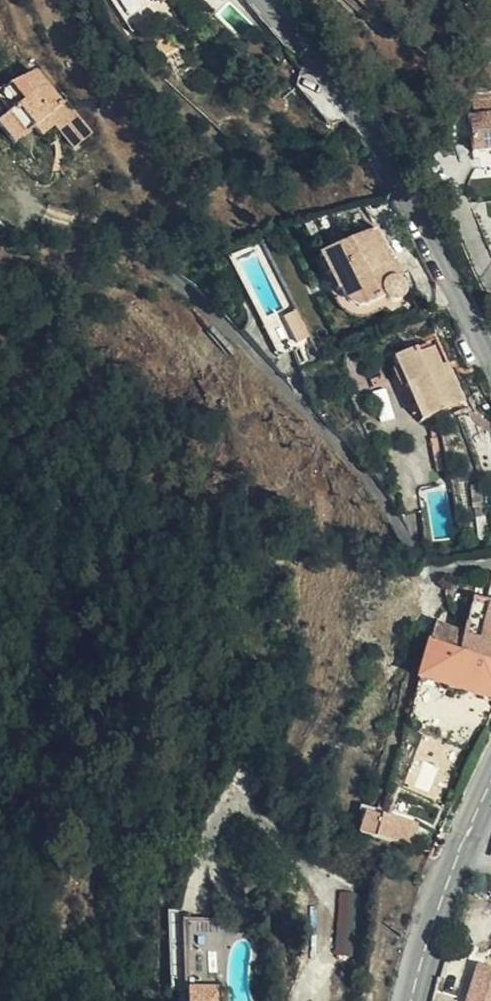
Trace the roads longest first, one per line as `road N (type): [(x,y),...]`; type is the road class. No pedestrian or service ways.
road 1 (tertiary): [(259,0),(376,148),(490,370)]
road 2 (tertiary): [(411,1000),(423,948),(490,785)]

